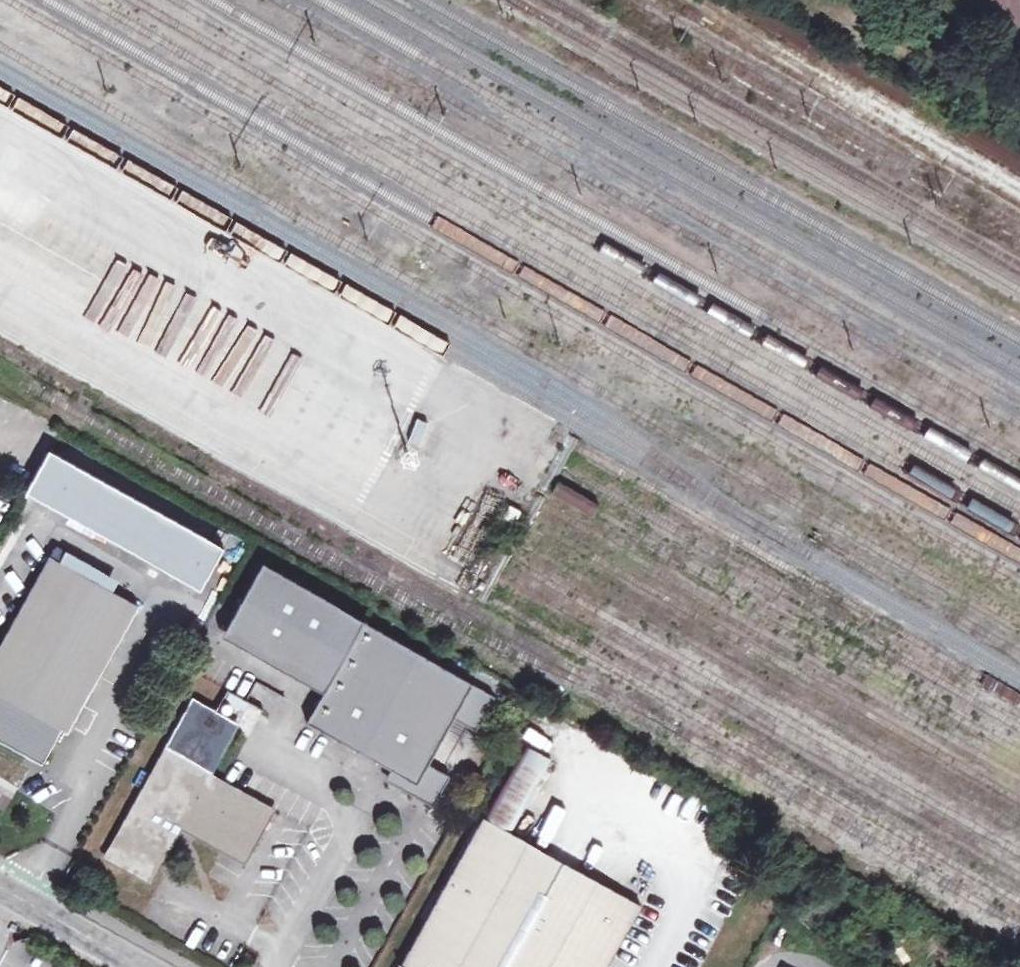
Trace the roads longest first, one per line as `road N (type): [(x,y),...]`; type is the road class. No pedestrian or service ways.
road 1 (unclassified): [(0,889),(137,966)]

